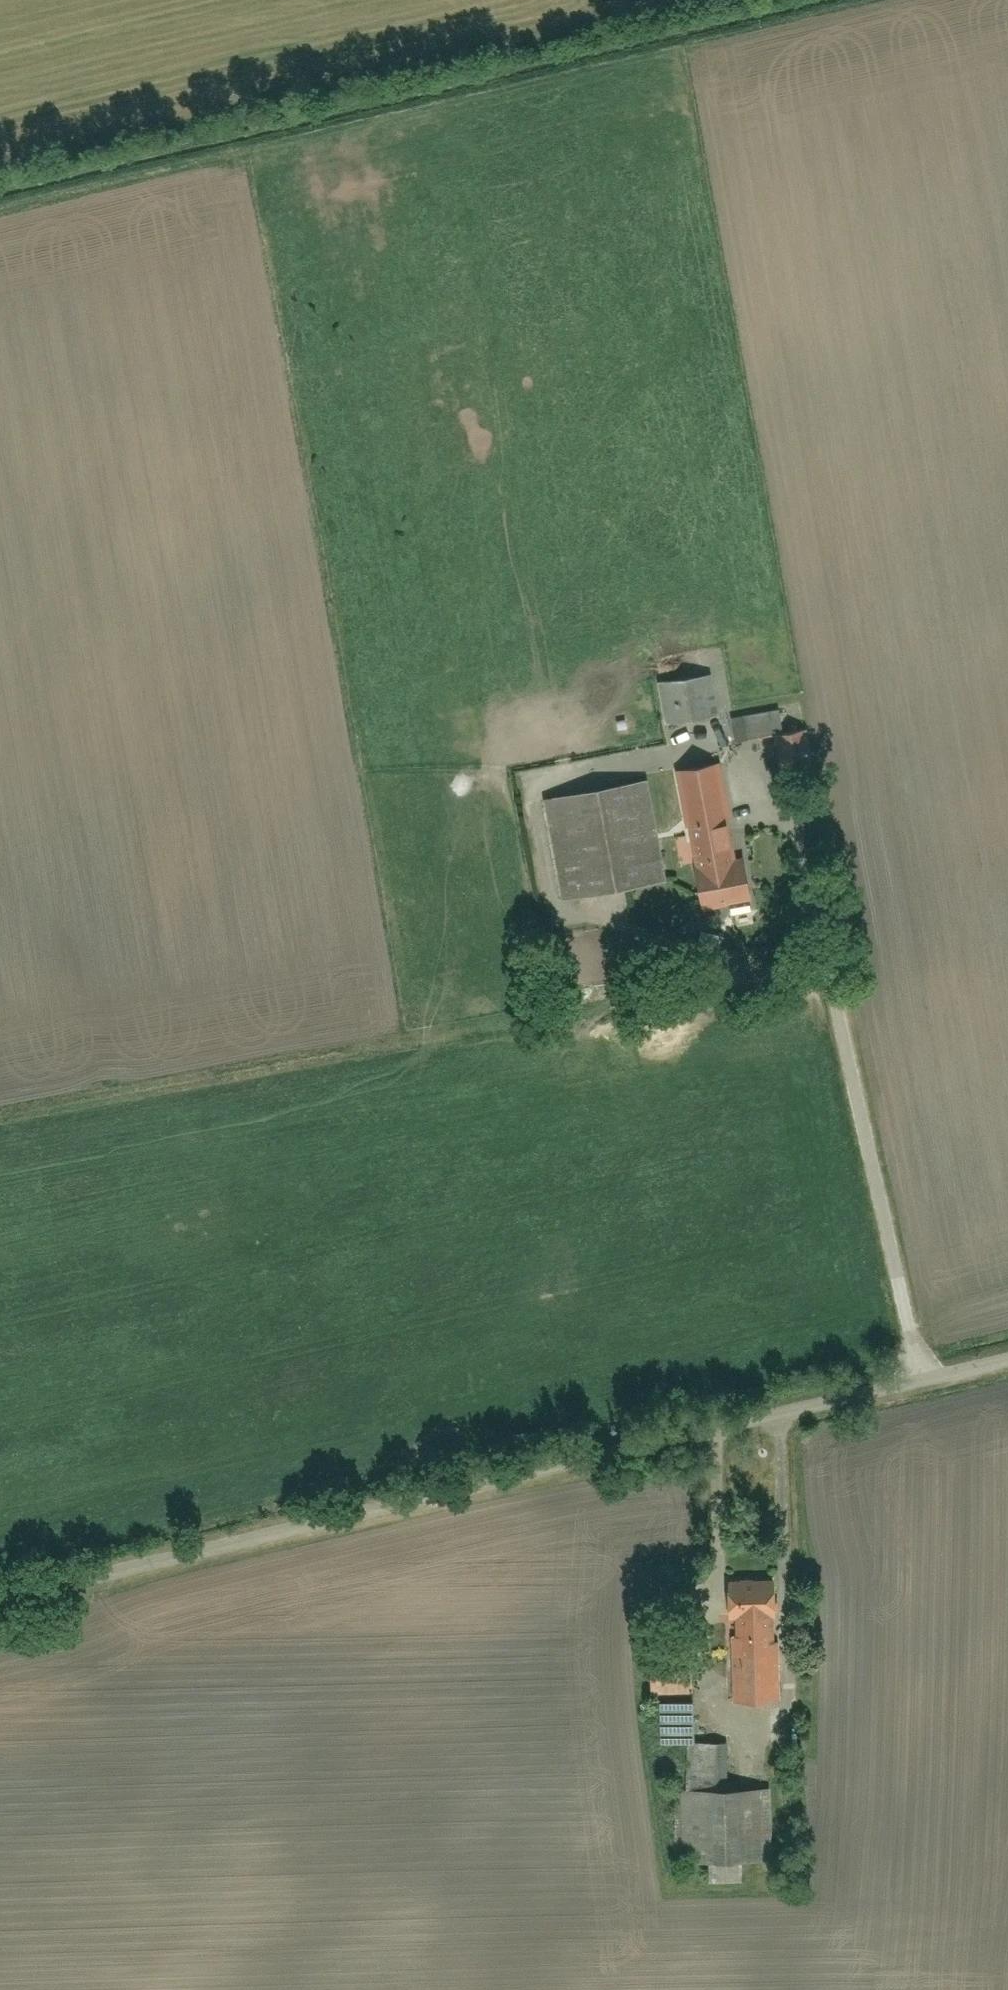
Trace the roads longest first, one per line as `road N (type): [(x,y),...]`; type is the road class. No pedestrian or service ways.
road 1 (unclassified): [(1007,1368),(0,1593)]

